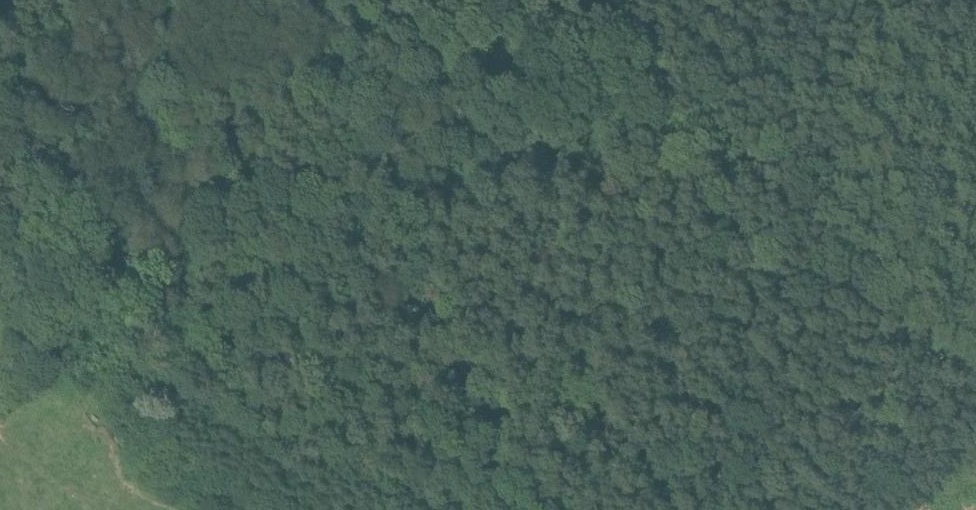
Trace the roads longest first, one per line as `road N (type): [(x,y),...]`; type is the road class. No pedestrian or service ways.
road 1 (track): [(0,6),(63,57),(173,126),(266,164),(536,187),(729,170),(975,190)]

